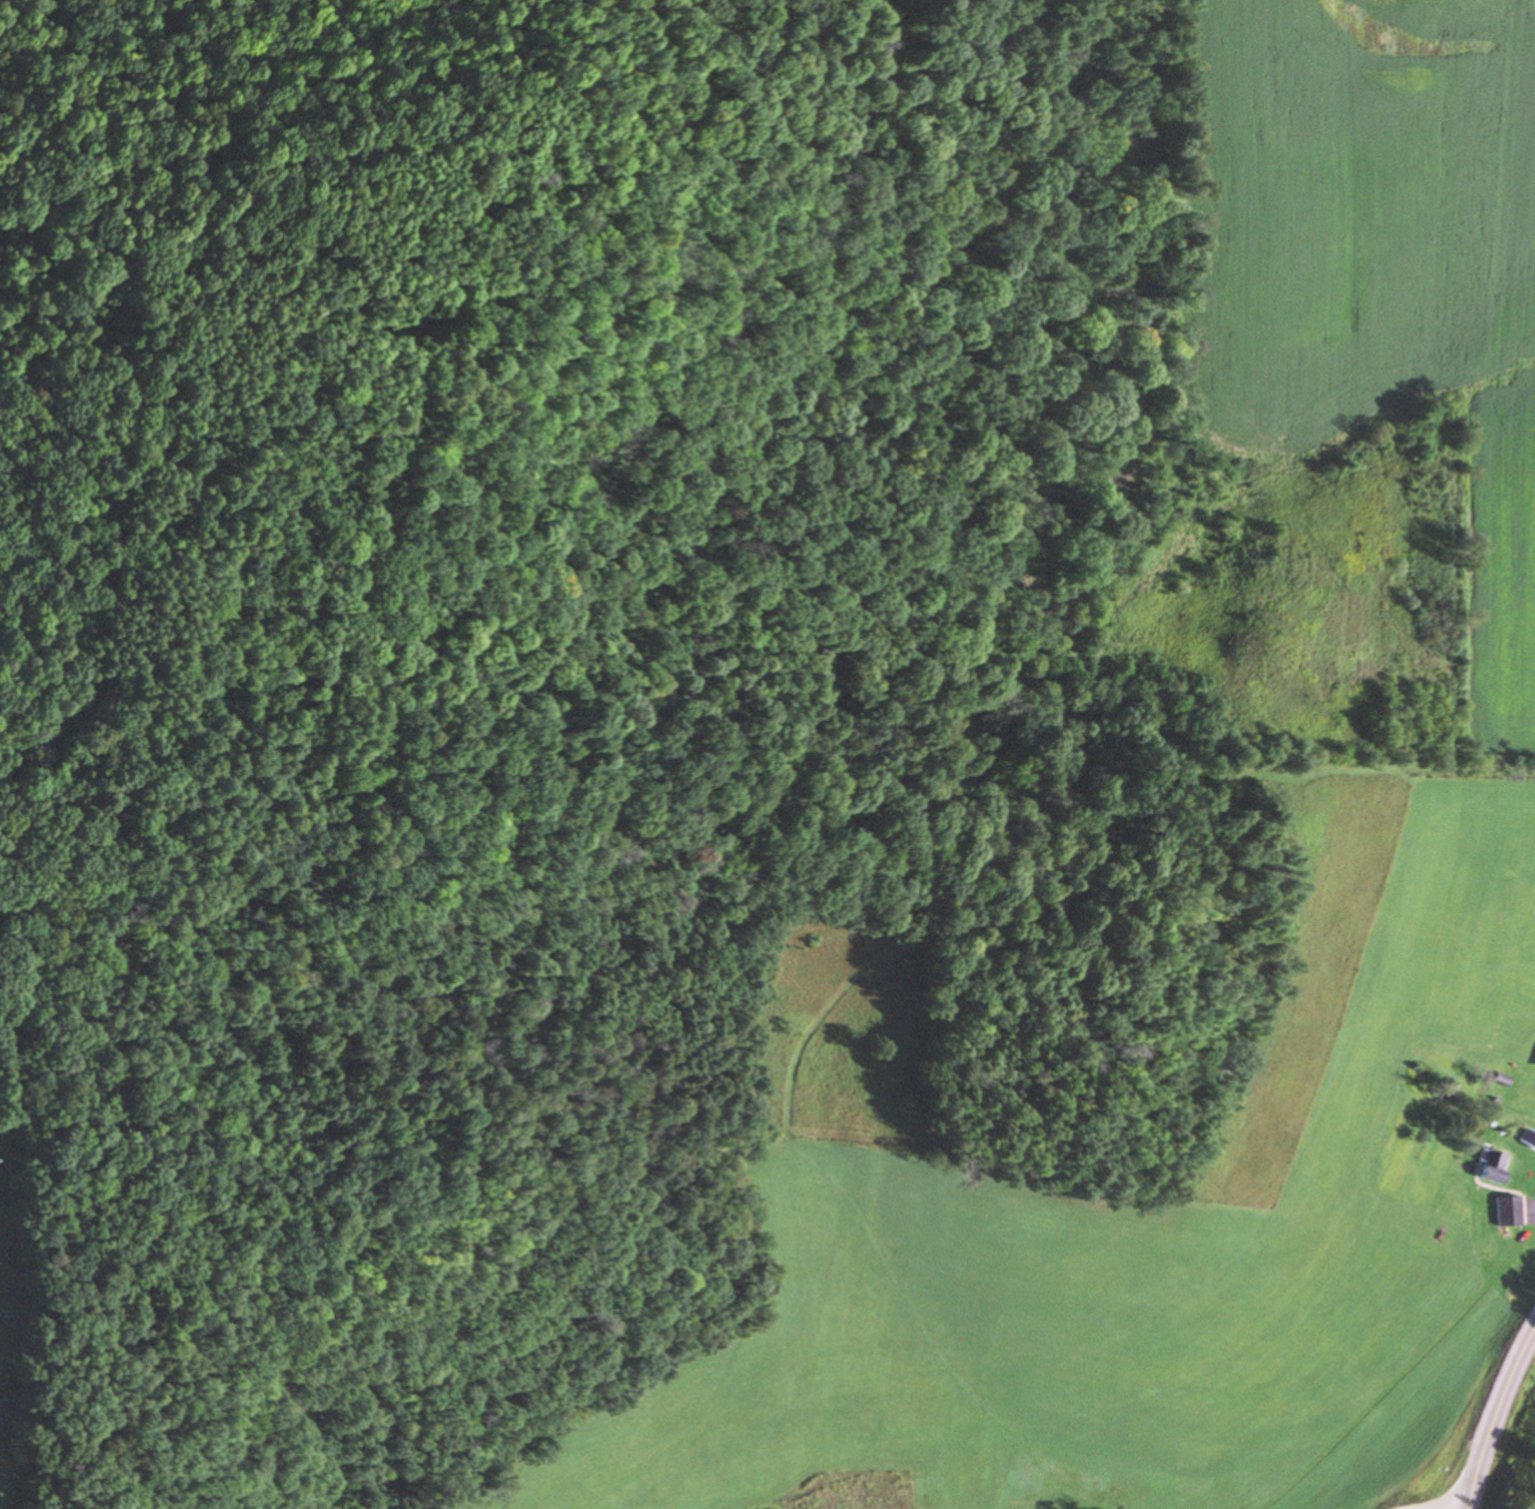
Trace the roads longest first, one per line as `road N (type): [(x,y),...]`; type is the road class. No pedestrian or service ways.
road 1 (primary): [(1475,1508),(1514,1364),(1534,1324)]

